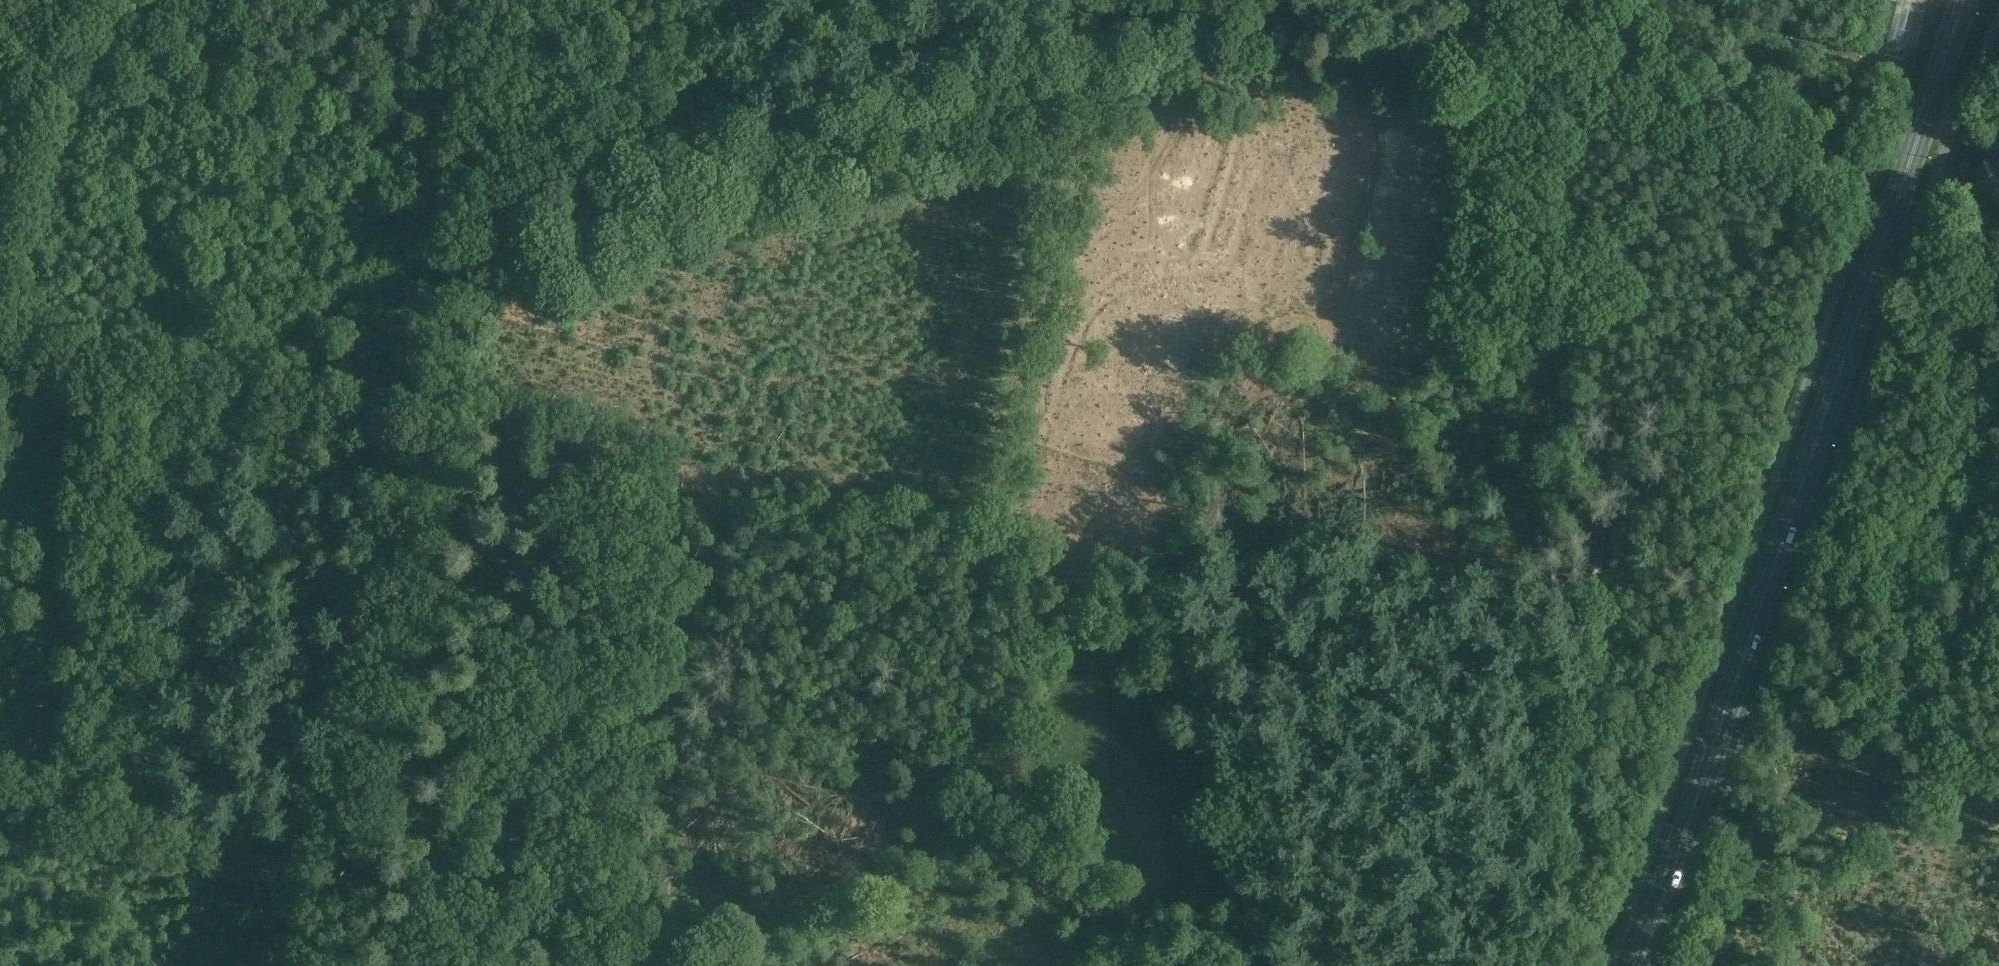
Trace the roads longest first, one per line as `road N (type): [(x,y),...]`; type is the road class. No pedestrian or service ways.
road 1 (track): [(694,0),(483,248),(308,965)]
road 2 (primary): [(1640,965),(1964,0)]

